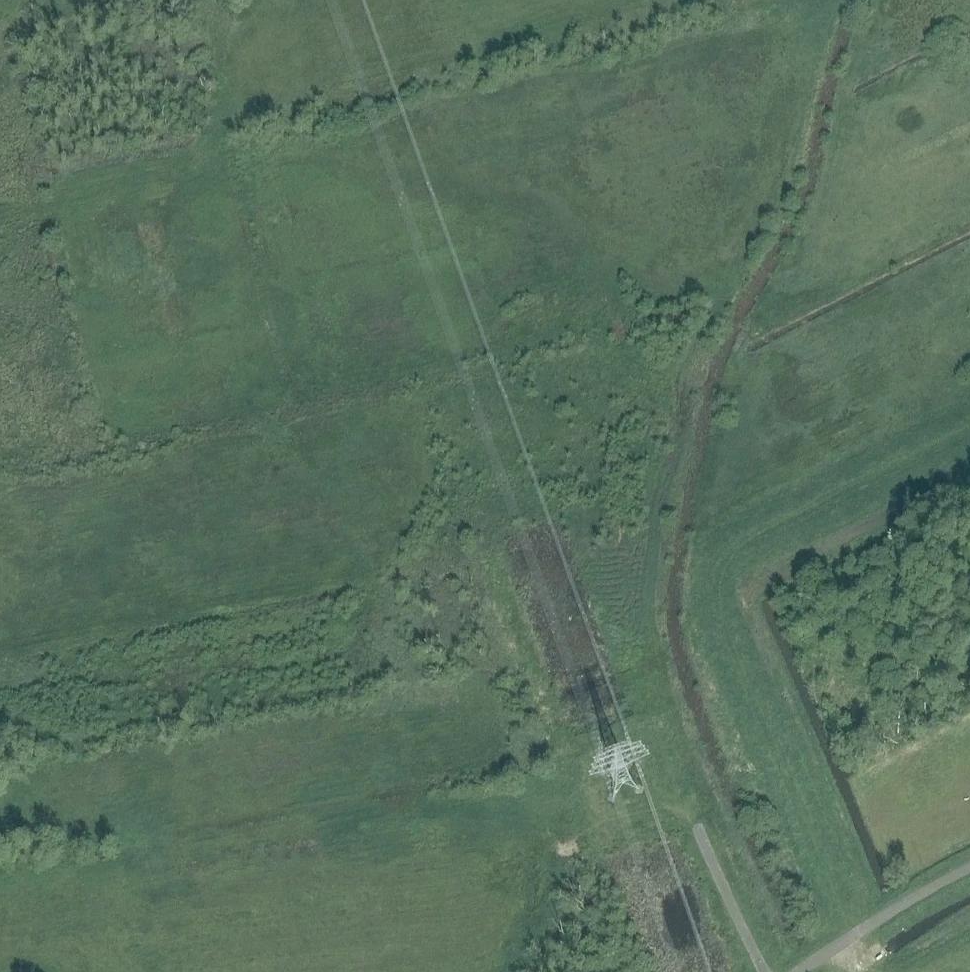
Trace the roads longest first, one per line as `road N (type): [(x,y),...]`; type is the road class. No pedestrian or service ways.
road 1 (unclassified): [(969,866),(803,971)]
road 2 (track): [(765,971),(691,817)]

